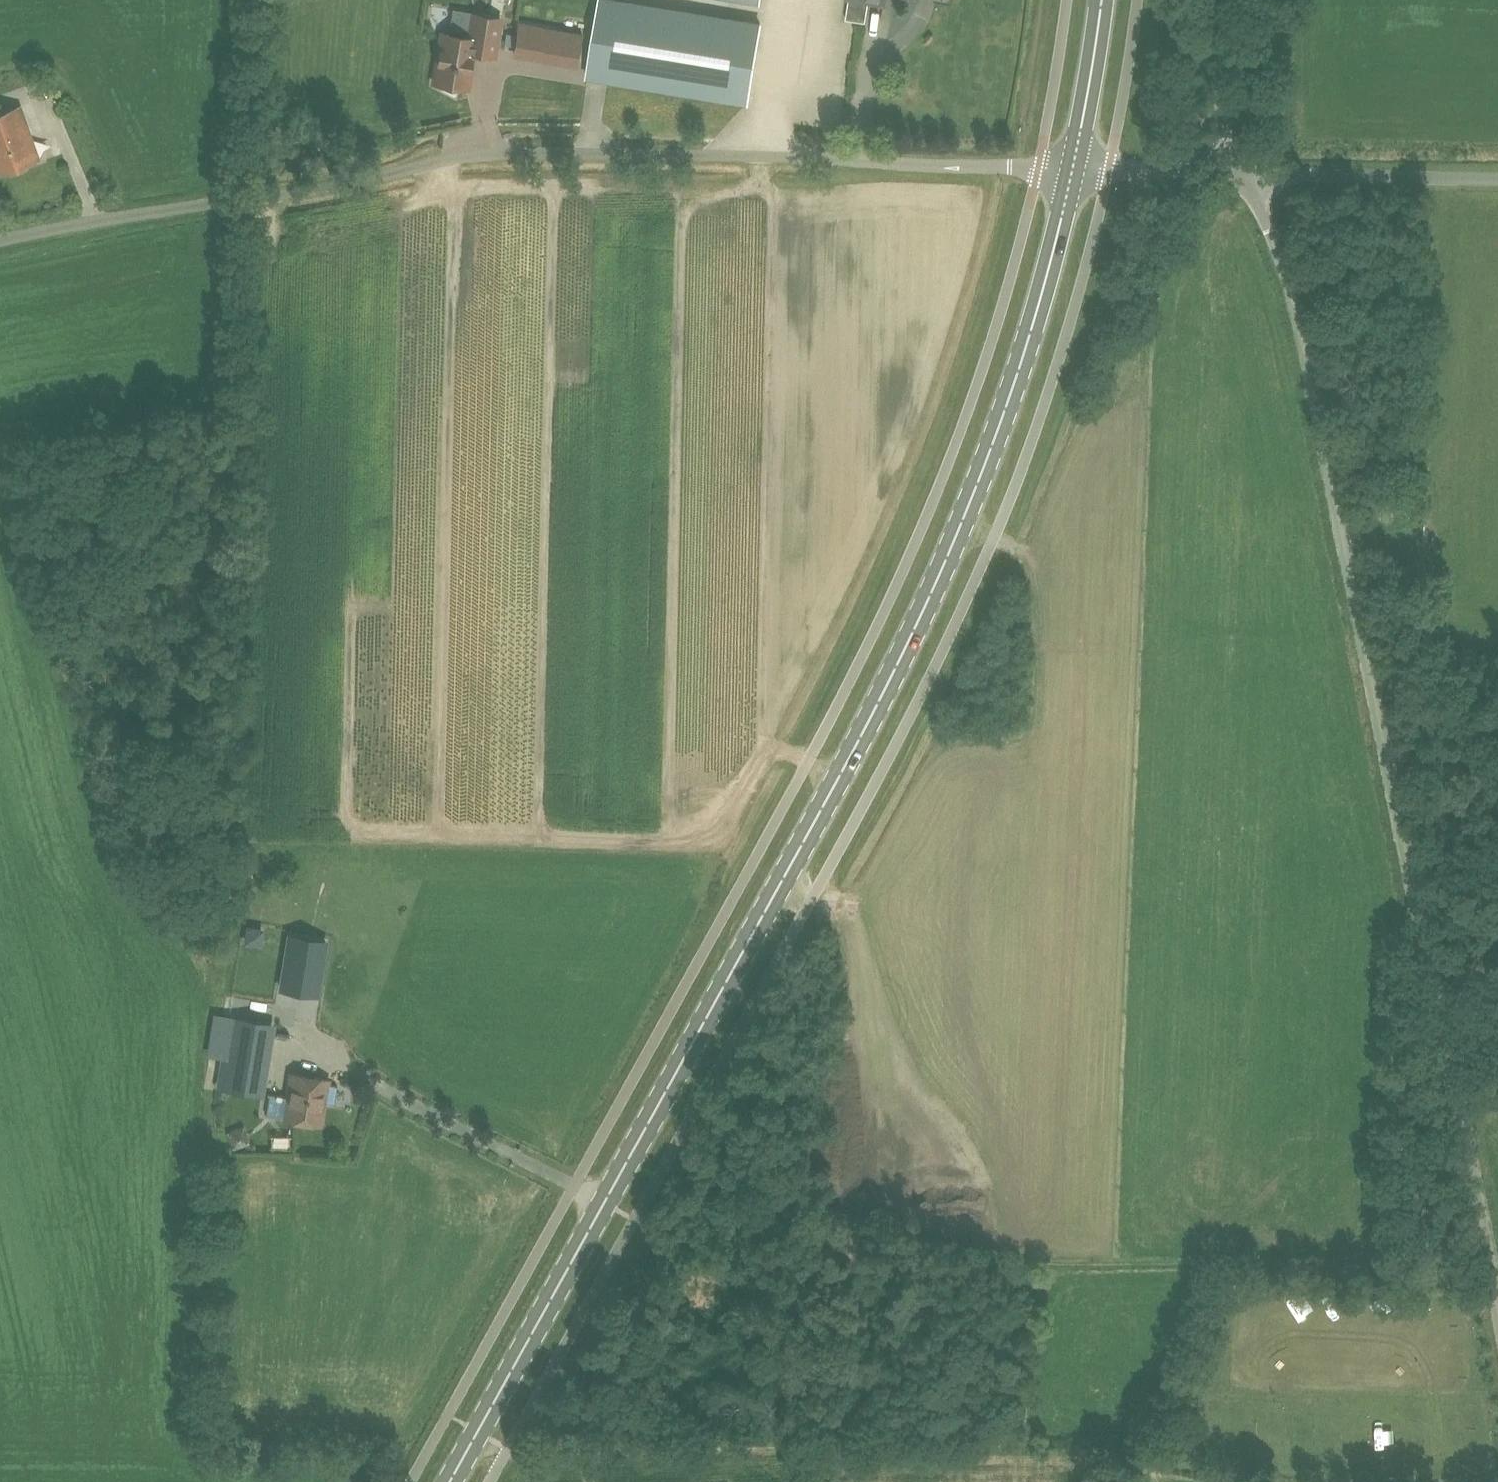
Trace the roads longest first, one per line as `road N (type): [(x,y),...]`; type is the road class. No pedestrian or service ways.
road 1 (secondary): [(480,1445),(929,609),(1040,312),(1078,164)]
road 2 (unclassified): [(1497,1291),(1298,316),(1252,170)]
road 3 (unclassified): [(1078,164),(490,151),(0,240)]
road 4 (unclassified): [(1252,170),(1497,180)]
road 5 (secondary): [(1078,164),(1105,0)]
road 6 (unclassified): [(1252,170),(1109,167)]

